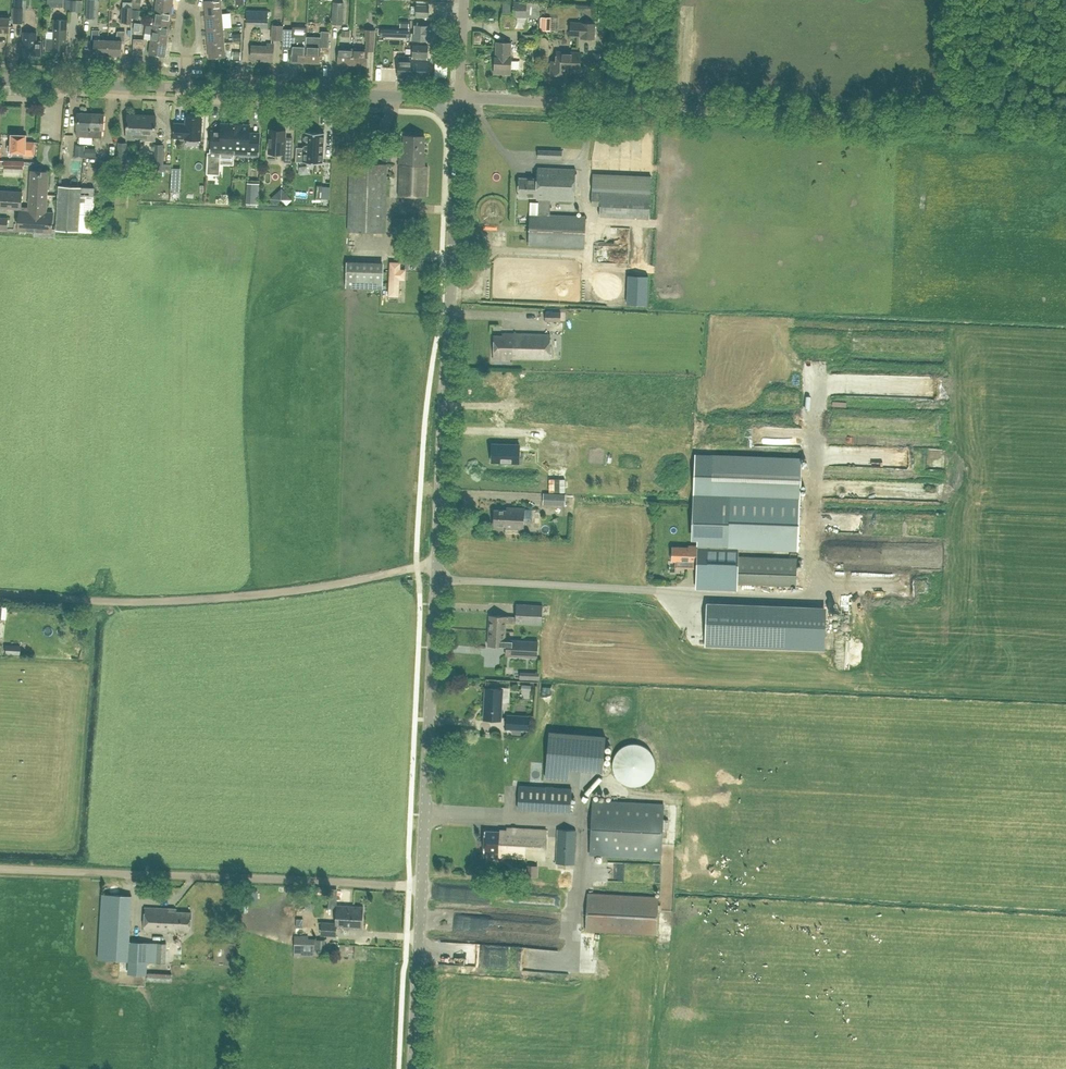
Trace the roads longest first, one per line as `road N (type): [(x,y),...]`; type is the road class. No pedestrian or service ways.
road 1 (tertiary): [(413,1068),(457,134),(449,113)]
road 2 (unclassified): [(1065,122),(463,98)]
road 3 (track): [(438,560),(330,585),(251,593),(143,601),(0,594)]
road 4 (track): [(422,884),(0,868)]
road 5 (tertiary): [(449,113),(409,96),(185,86)]
road 6 (tertiary): [(185,86),(0,80)]

